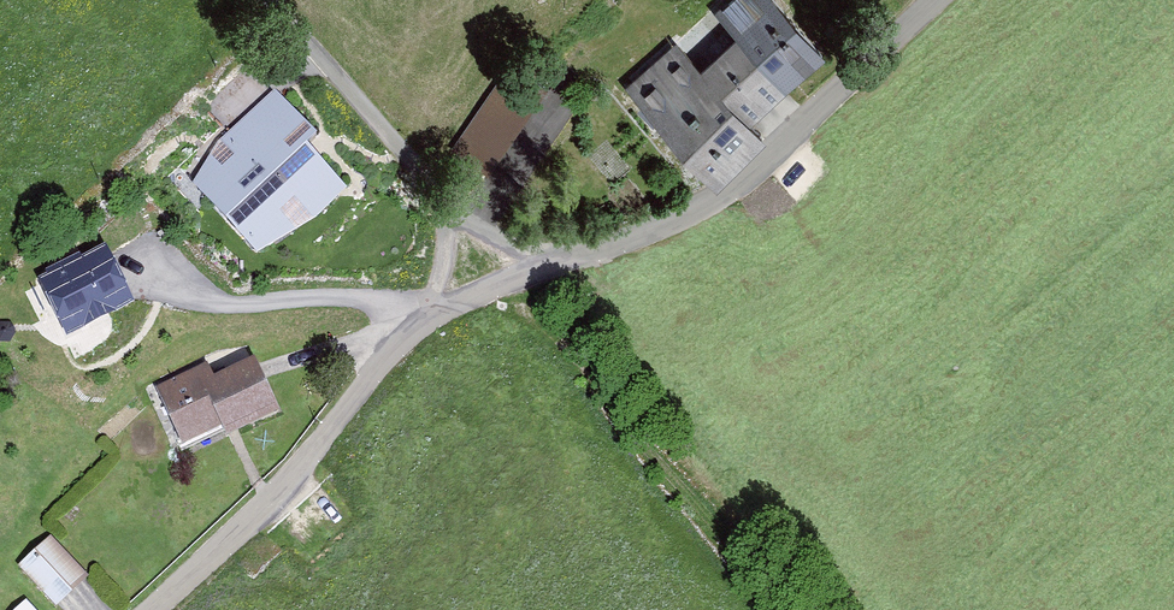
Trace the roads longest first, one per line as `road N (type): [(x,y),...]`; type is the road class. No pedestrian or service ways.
road 1 (unclassified): [(931,0),(730,194),(421,323),(254,516),(156,609)]
road 2 (track): [(514,287),(780,609)]
road 3 (track): [(264,0),(388,139),(436,215),(440,262),(421,323)]
road 4 (track): [(436,215),(568,266)]

